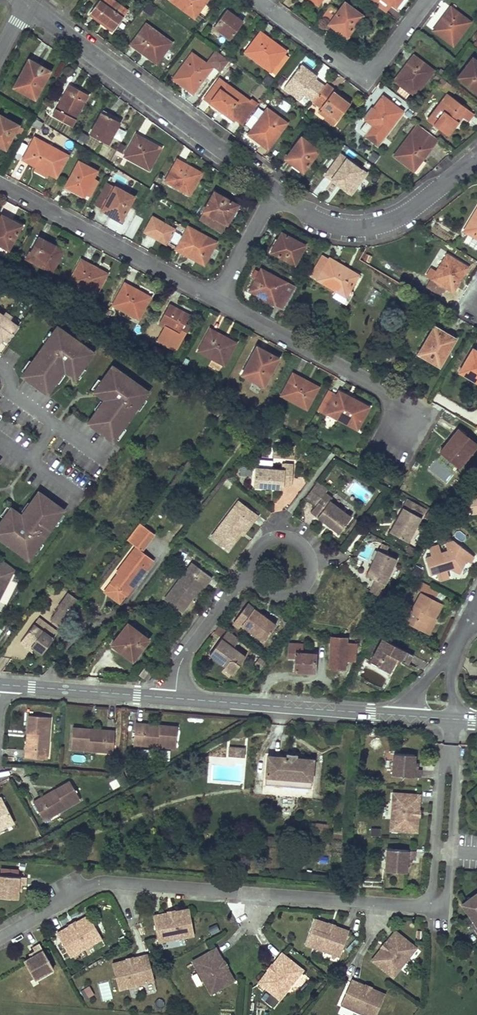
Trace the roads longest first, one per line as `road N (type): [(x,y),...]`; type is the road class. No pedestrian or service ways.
road 1 (residential): [(0,938),(101,882),(444,907),(447,851)]
road 2 (residential): [(29,7),(276,192)]
road 3 (residential): [(215,298),(414,410),(402,438)]
road 4 (residential): [(0,186),(215,298)]
road 5 (tertiary): [(175,699),(410,717)]
road 6 (residential): [(276,192),(317,221),(376,226),(417,207),(476,158)]
road 7 (residential): [(254,0),(361,72),(382,59),(426,0)]
road 8 (tertiary): [(0,685),(175,699)]
road 9 (residential): [(242,580),(183,657),(175,699)]
road 10 (residential): [(242,580),(277,598),(304,585),(309,556),(282,537)]
road 11 (residential): [(447,851),(454,720)]
road 12 (residential): [(215,298),(276,192)]

